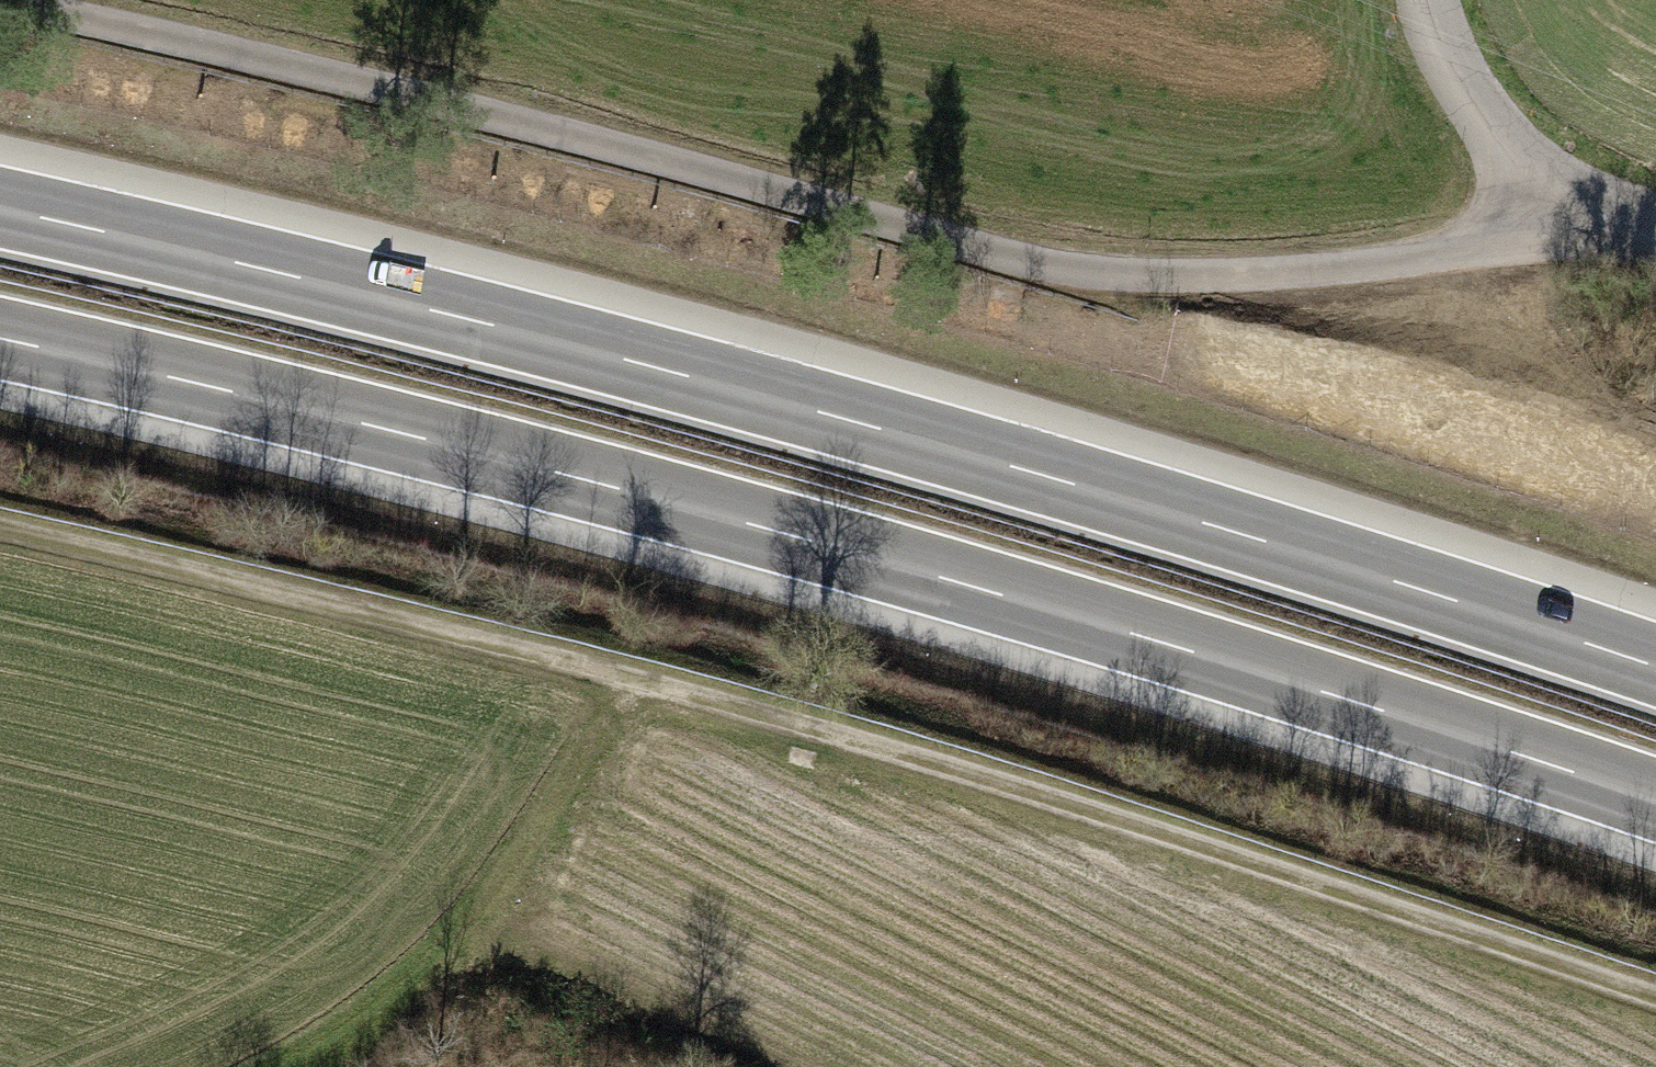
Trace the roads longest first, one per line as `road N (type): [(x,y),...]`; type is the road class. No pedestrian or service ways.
road 1 (track): [(1655,1004),(646,684),(0,531)]
road 2 (motorway): [(1655,669),(1132,497),(489,321),(0,207)]
road 3 (motorway): [(0,338),(748,521),(1655,801)]
road 4 (unclassified): [(1568,199),(1454,253),(1281,275),(1095,268),(0,1)]
road 5 (track): [(646,684),(455,956),(284,1066)]
road 6 (unclassified): [(1426,0),(1465,92),(1510,152),(1568,199)]

